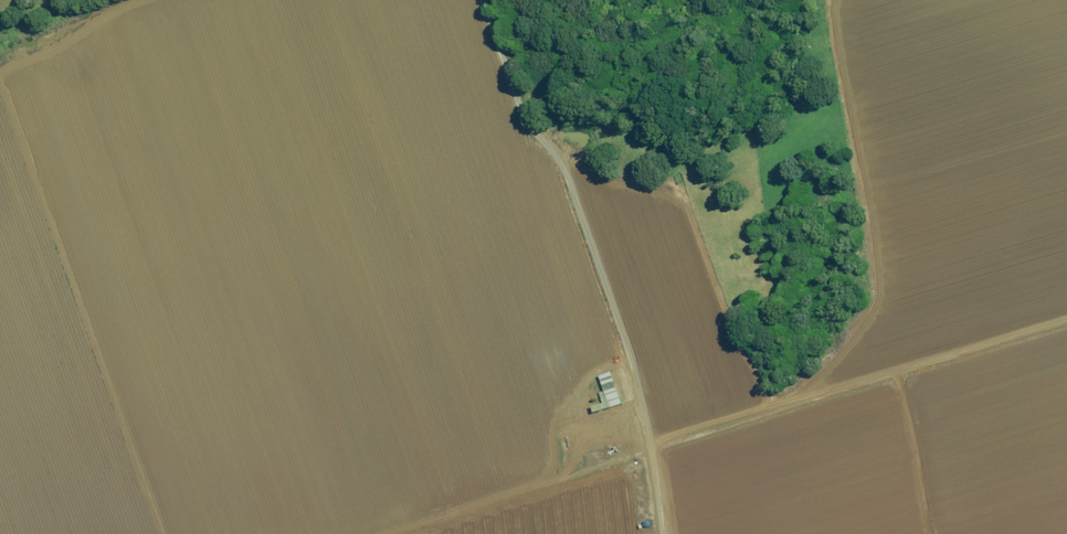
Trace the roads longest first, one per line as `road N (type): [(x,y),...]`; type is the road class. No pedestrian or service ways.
road 1 (track): [(385,533),(653,443),(1066,321)]
road 2 (track): [(664,533),(632,349),(562,158),(518,113),(477,0)]

